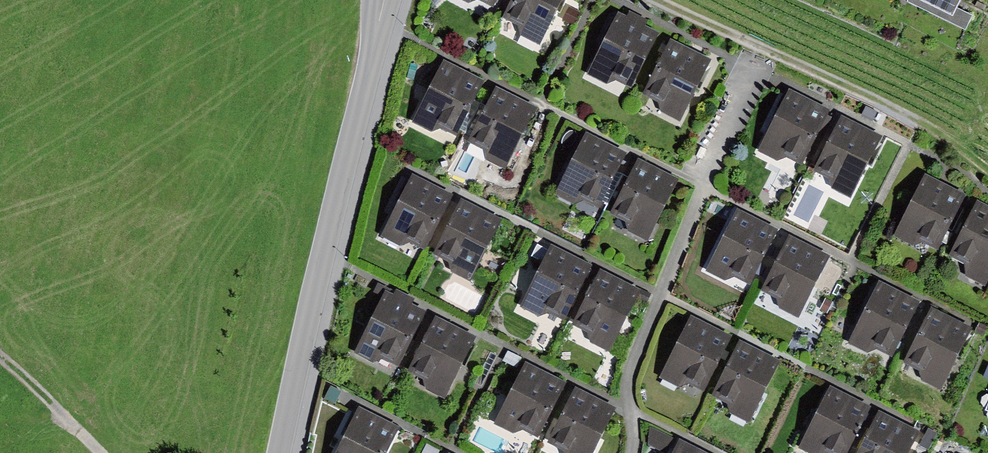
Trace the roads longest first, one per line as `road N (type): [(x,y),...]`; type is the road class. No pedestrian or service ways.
road 1 (tertiary): [(384,0),(280,452)]
road 2 (track): [(987,167),(913,119),(666,0)]
road 3 (track): [(102,452),(0,356)]

